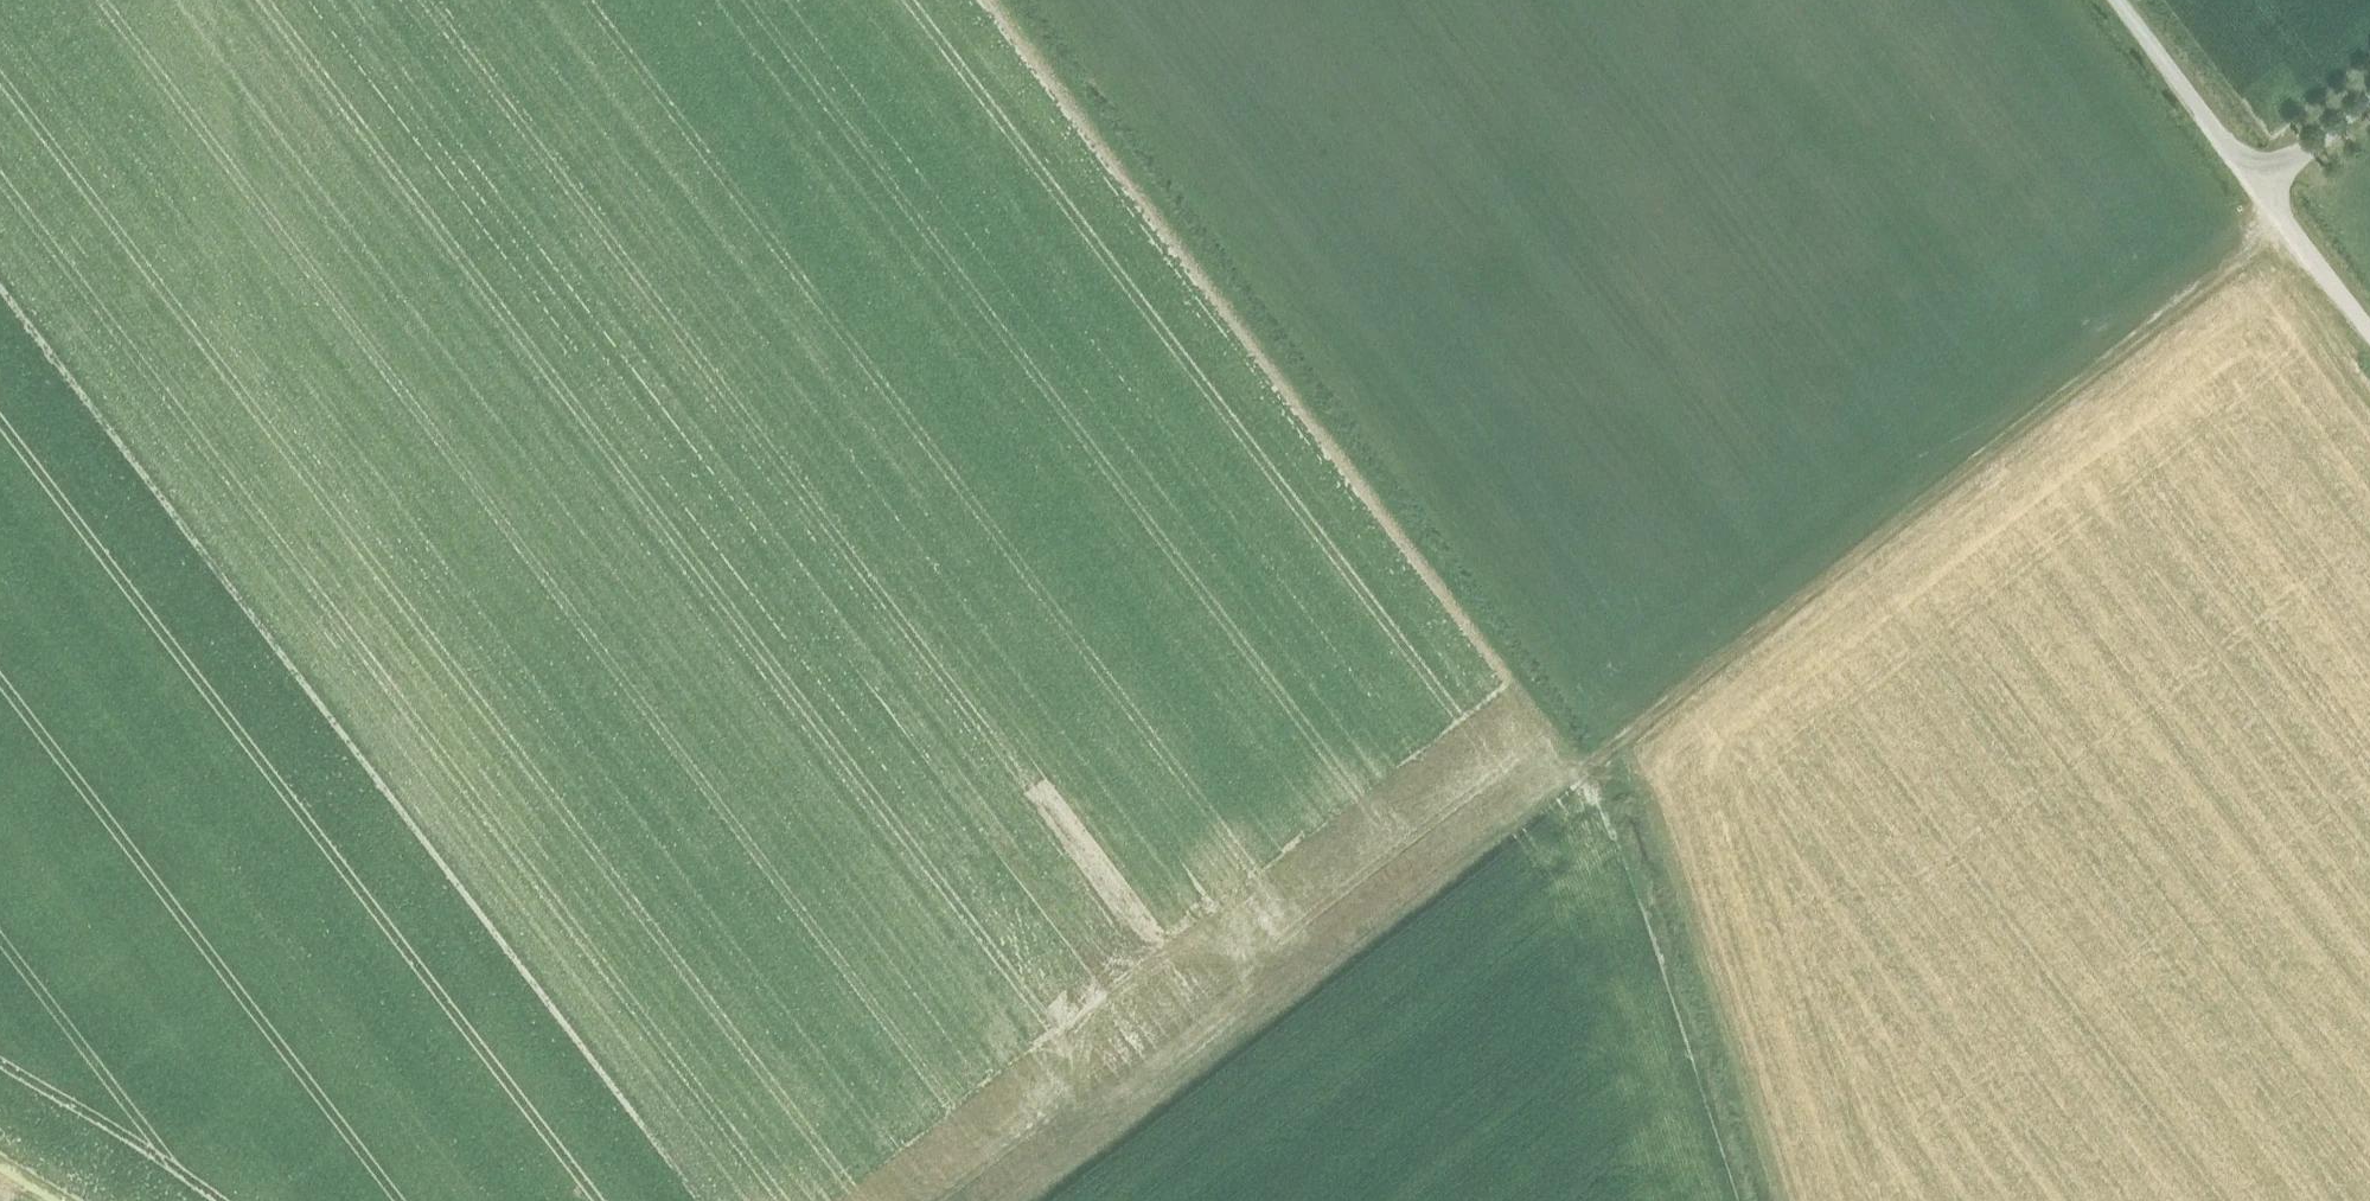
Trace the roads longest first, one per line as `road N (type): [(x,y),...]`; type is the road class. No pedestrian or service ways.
road 1 (unclassified): [(2369,329),(2119,0)]

